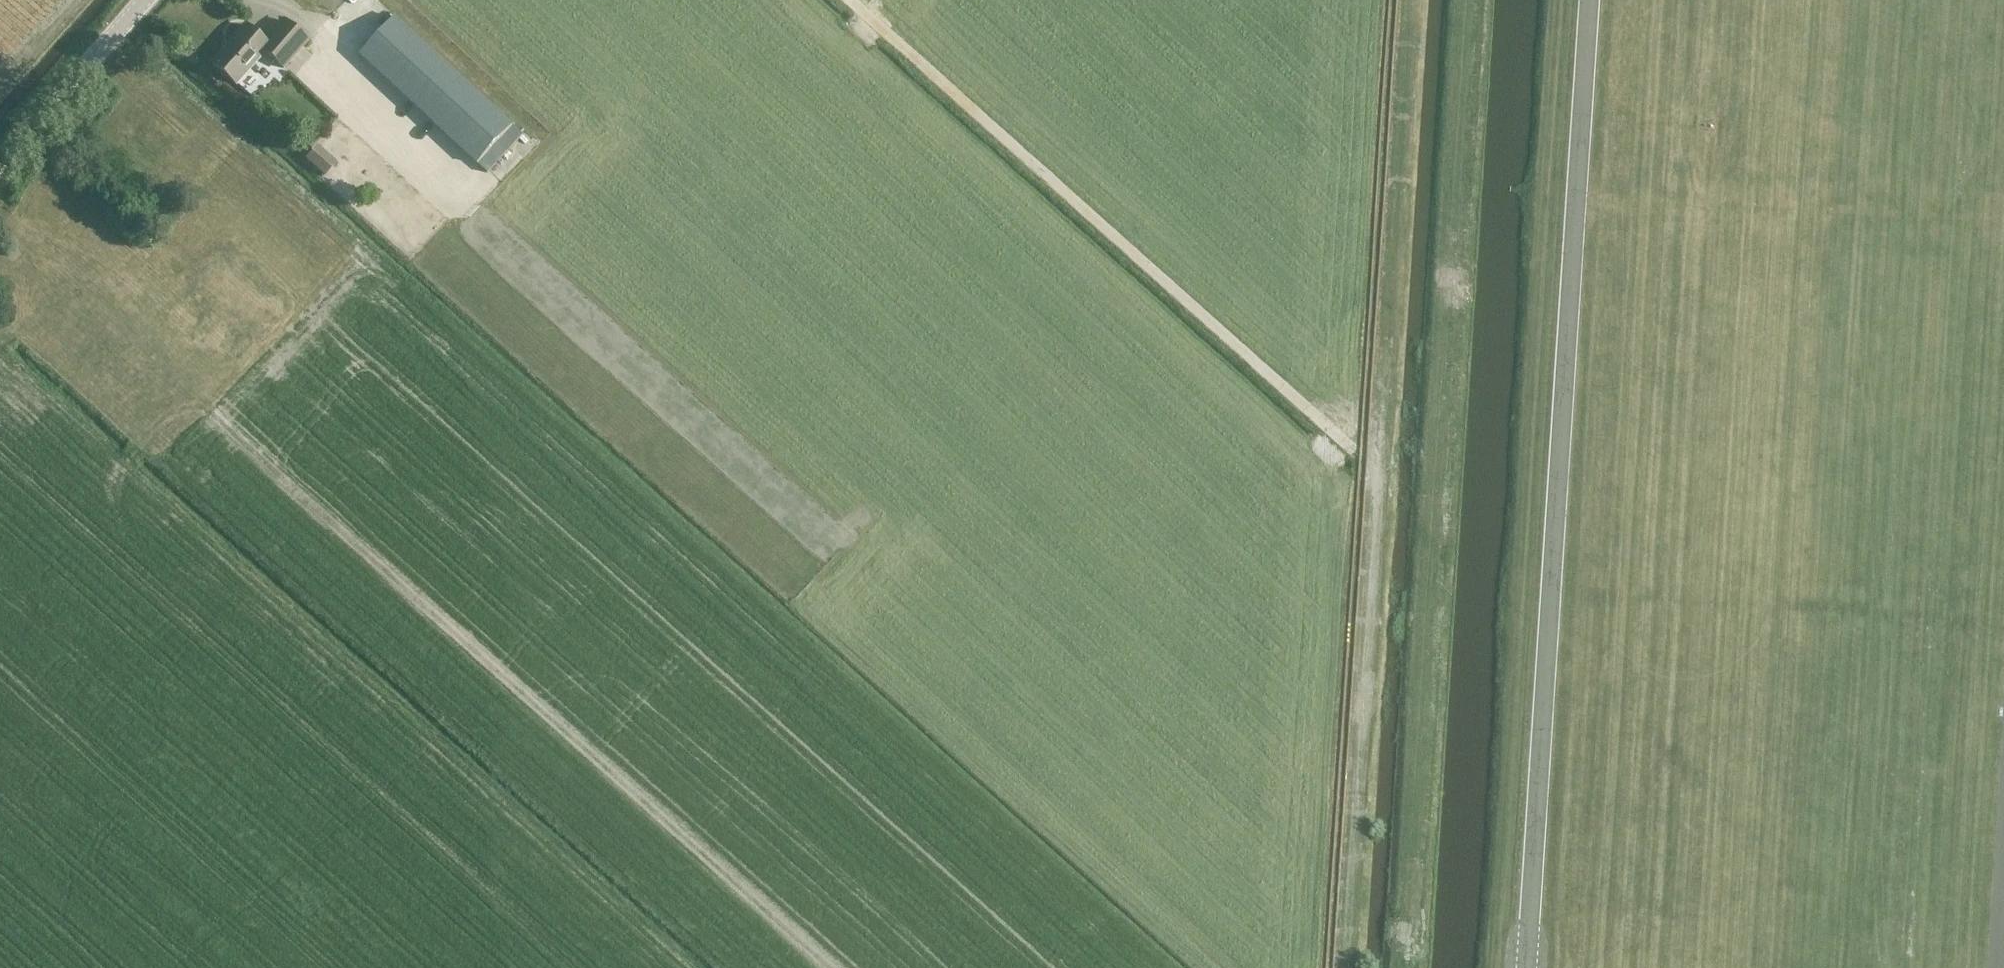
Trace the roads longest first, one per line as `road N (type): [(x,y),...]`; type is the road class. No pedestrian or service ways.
road 1 (track): [(1345,967),(1375,468),(851,0)]
road 2 (unclassified): [(0,162),(145,0)]

